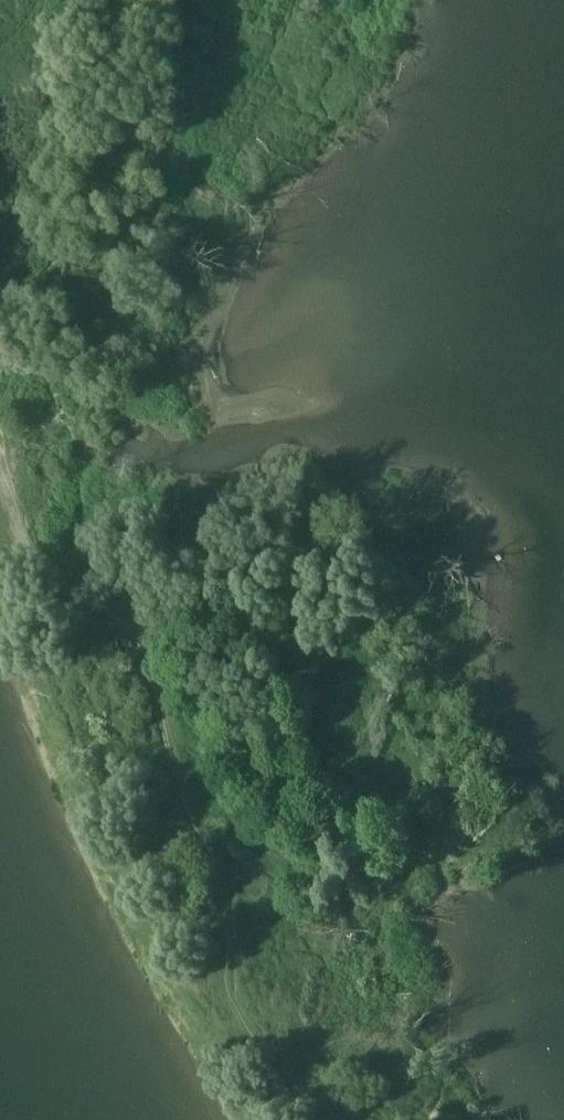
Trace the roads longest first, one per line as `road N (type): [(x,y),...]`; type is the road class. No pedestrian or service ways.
road 1 (track): [(0,469),(25,561),(57,591),(100,610),(132,636),(156,681),(166,865),(297,1119)]

